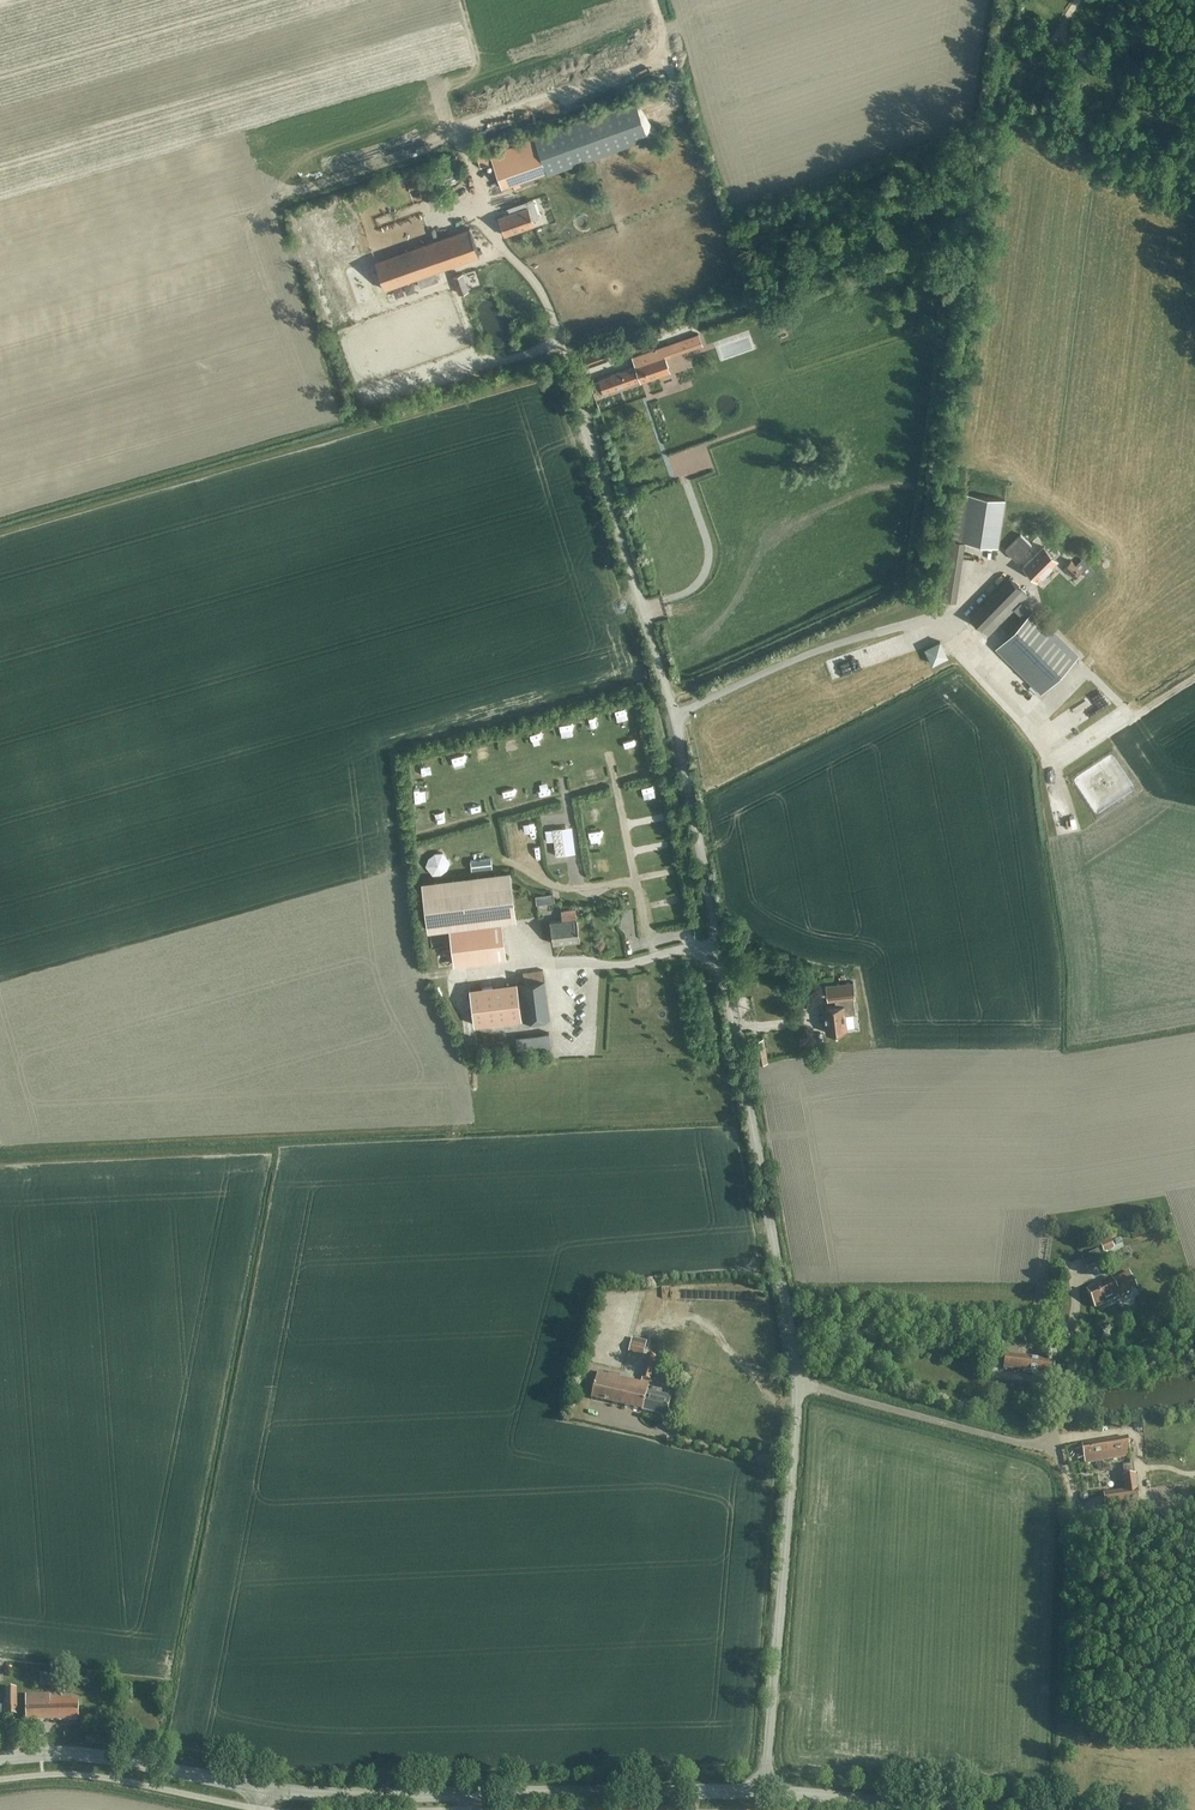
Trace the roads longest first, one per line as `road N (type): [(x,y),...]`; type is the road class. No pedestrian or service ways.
road 1 (unclassified): [(800,1384),(674,717)]
road 2 (tertiary): [(262,1790),(767,1793)]
road 3 (unclassified): [(674,717),(556,321),(514,259)]
road 4 (unclassified): [(767,1793),(800,1384)]
road 5 (track): [(489,799),(512,863),(571,889),(636,885),(656,956)]
road 6 (unclassified): [(674,717),(804,655),(923,621)]
road 7 (tertiary): [(0,1759),(95,1754),(262,1790)]
road 8 (unclassified): [(800,1384),(1040,1448)]
road 9 (track): [(1077,0),(1063,33),(1079,55),(1129,89),(1194,108)]
road 10 (tertiary): [(953,1809),(767,1793)]
road 11 (track): [(609,756),(636,885)]
road 12 (unclassified): [(1040,1448),(1055,1433),(1060,1333)]

